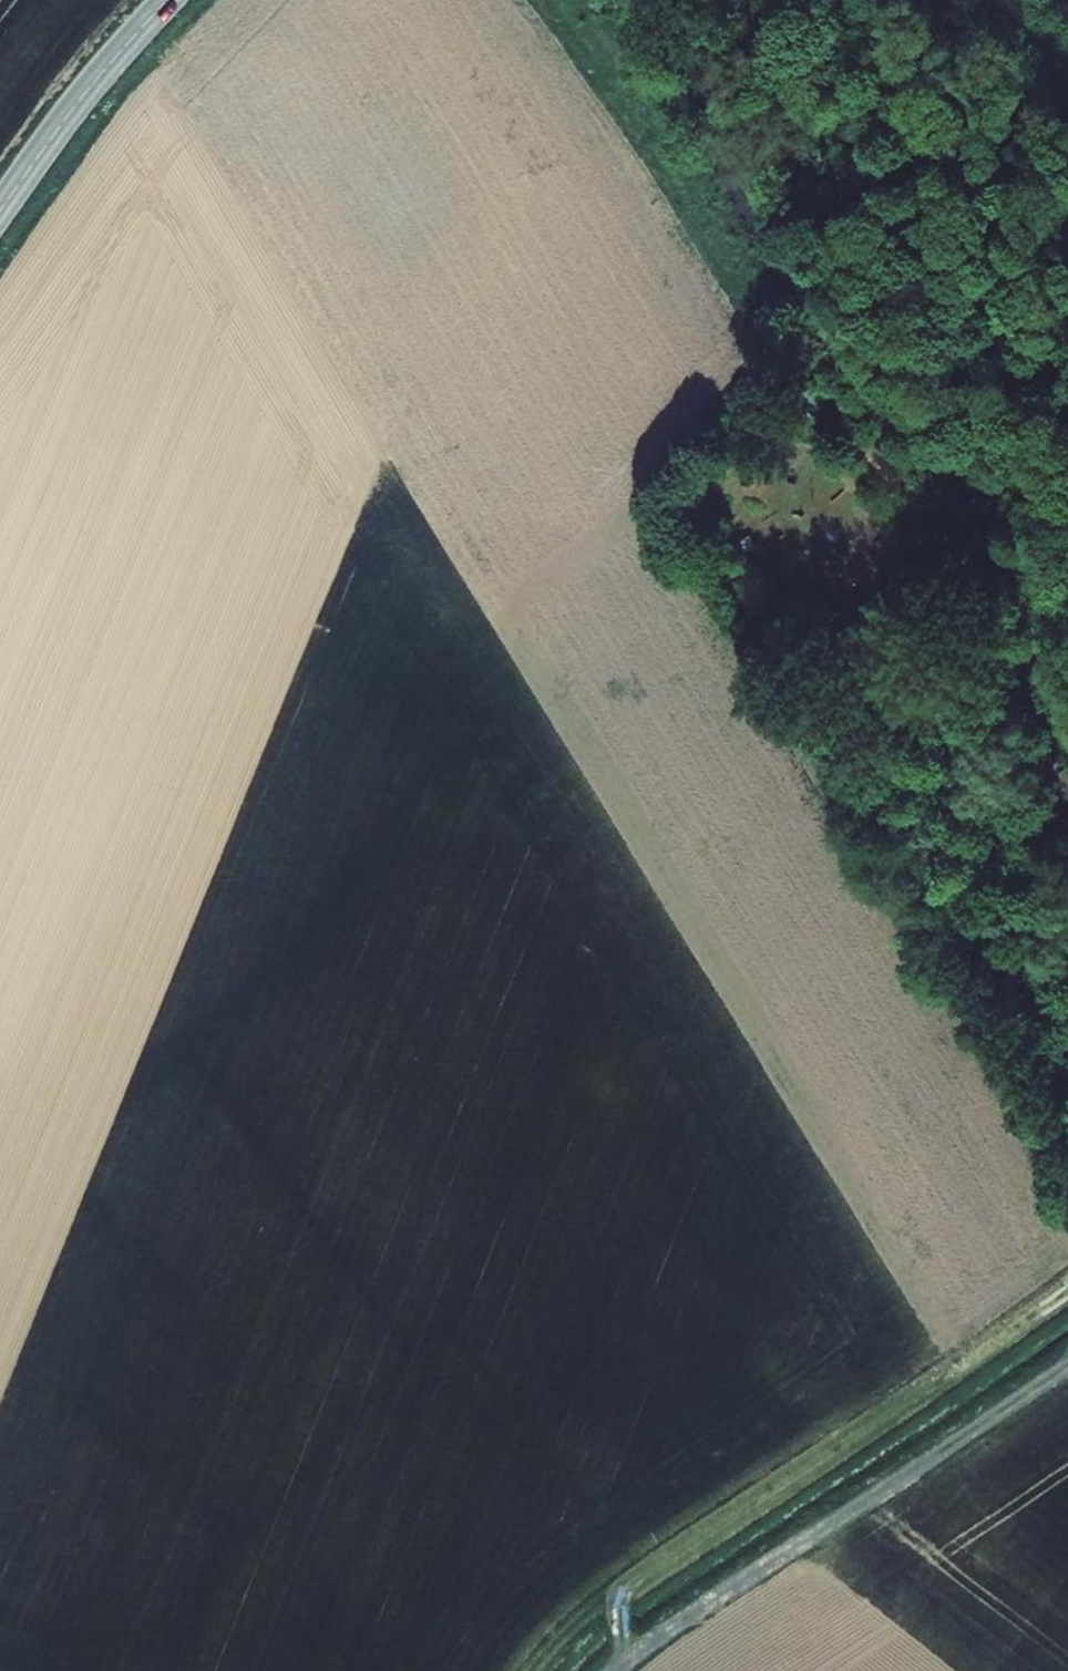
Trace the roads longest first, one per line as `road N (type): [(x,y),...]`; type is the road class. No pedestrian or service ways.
road 1 (track): [(608,1670),(1067,1350)]
road 2 (tertiary): [(0,210),(95,77),(164,0)]

